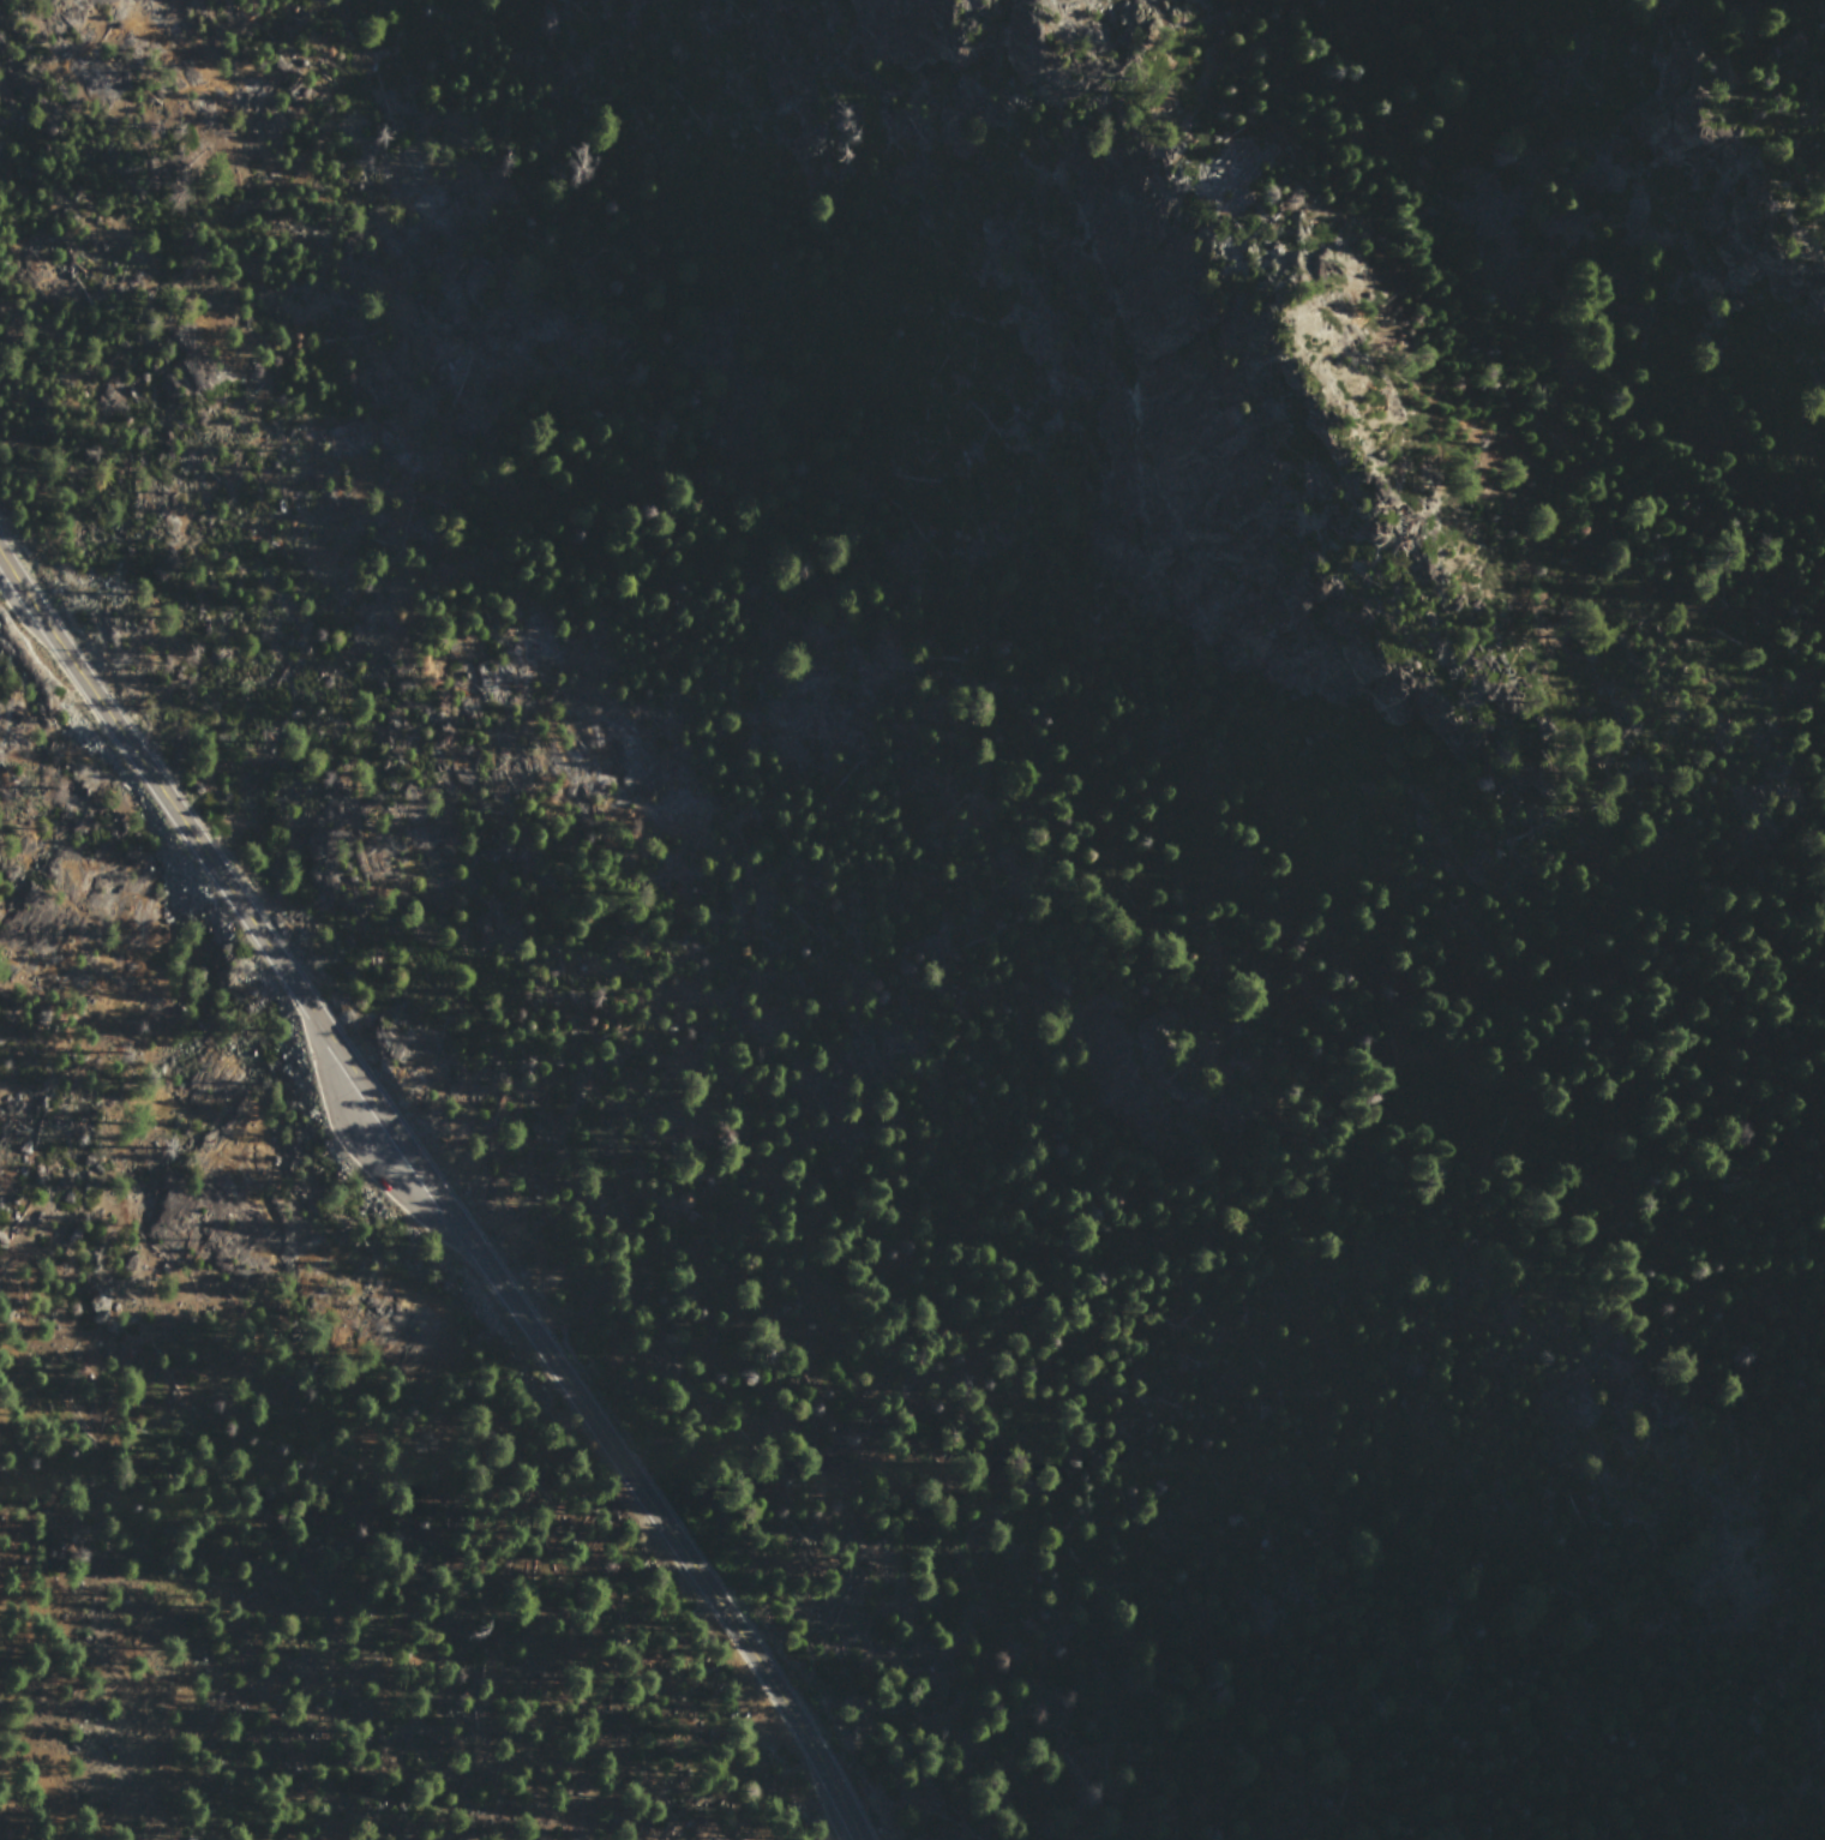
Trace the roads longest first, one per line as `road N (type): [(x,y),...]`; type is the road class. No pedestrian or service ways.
road 1 (primary): [(861,1839),(751,1653),(0,558)]

